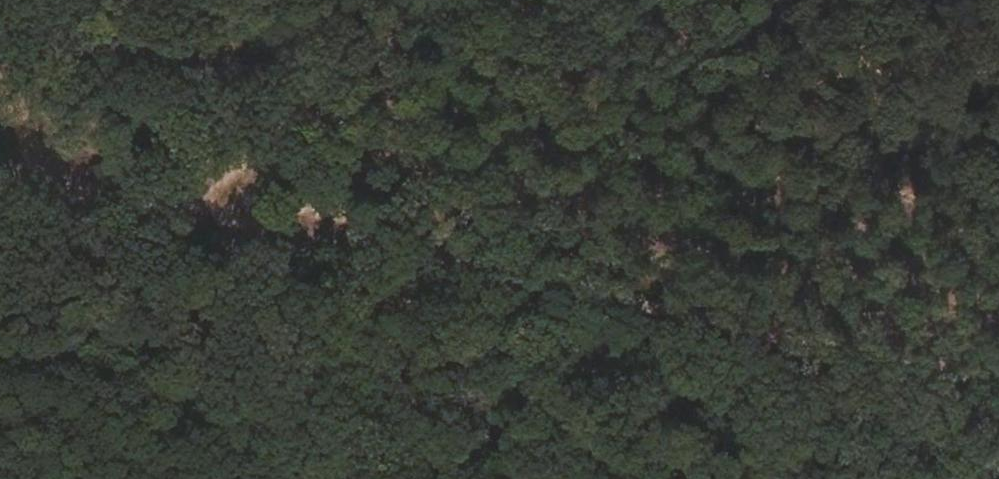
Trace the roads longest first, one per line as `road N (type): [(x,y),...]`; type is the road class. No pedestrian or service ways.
road 1 (track): [(283,227),(376,239),(998,384)]
road 2 (track): [(858,478),(699,398),(550,360),(327,275),(283,227)]
road 3 (track): [(435,0),(248,173),(143,197)]
road 4 (track): [(0,189),(60,183),(283,227)]
road 5 (track): [(60,183),(0,59)]

